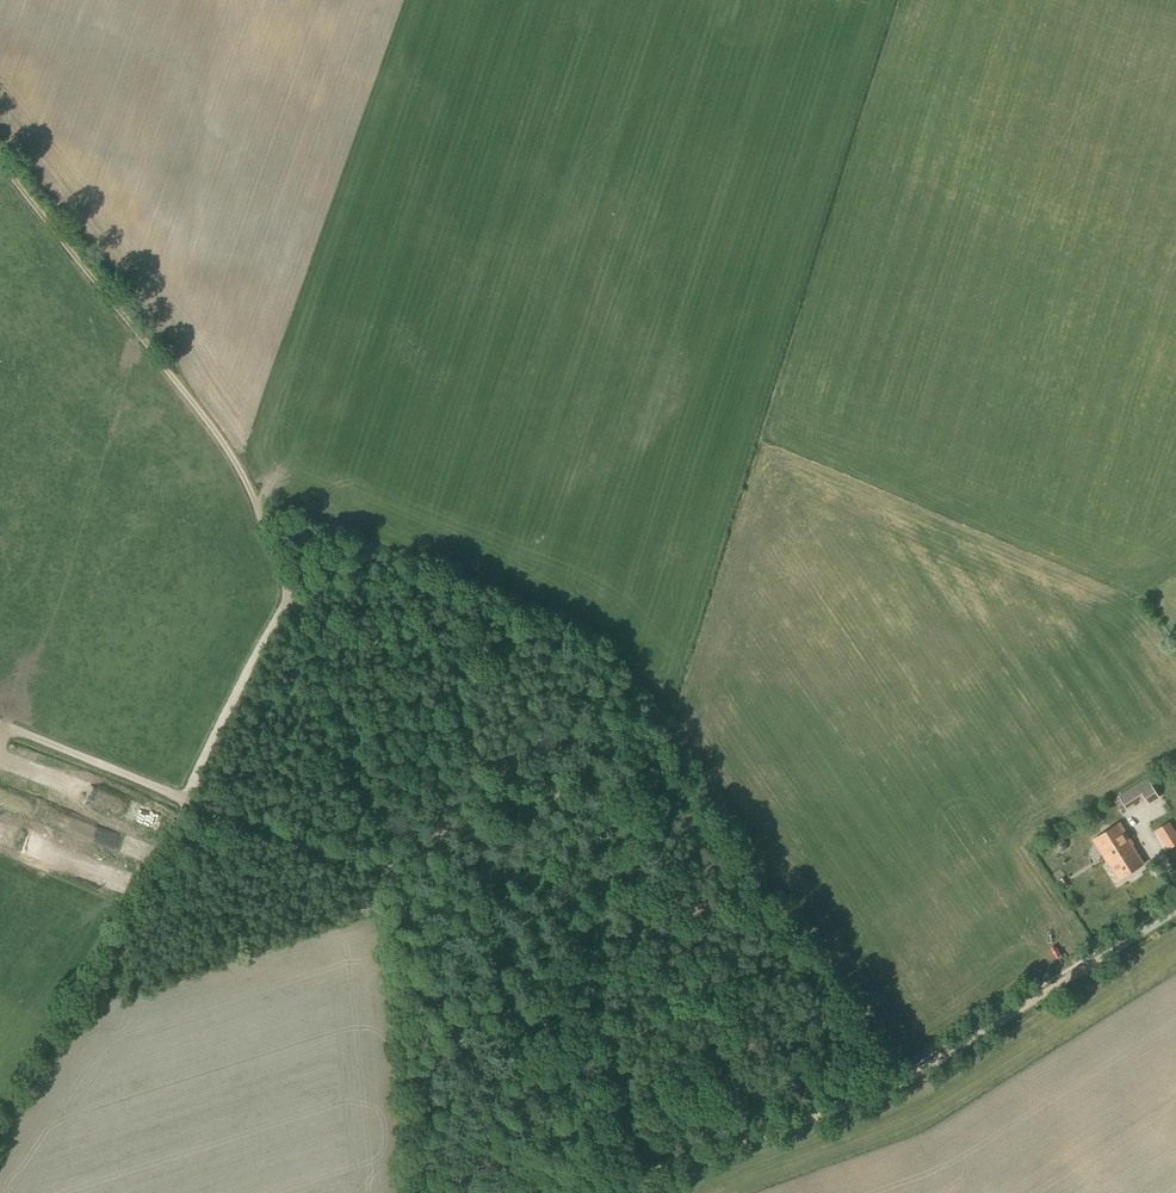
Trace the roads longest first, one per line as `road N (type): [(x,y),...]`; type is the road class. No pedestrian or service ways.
road 1 (track): [(395,857),(241,471),(0,163)]
road 2 (track): [(1130,939),(904,1080),(612,1192)]
road 3 (track): [(601,1192),(458,1021),(395,857)]
road 4 (track): [(0,1107),(189,798)]
road 5 (track): [(189,798),(292,589)]
road 6 (track): [(189,798),(374,866),(395,857)]
road 7 (track): [(0,727),(189,798)]

